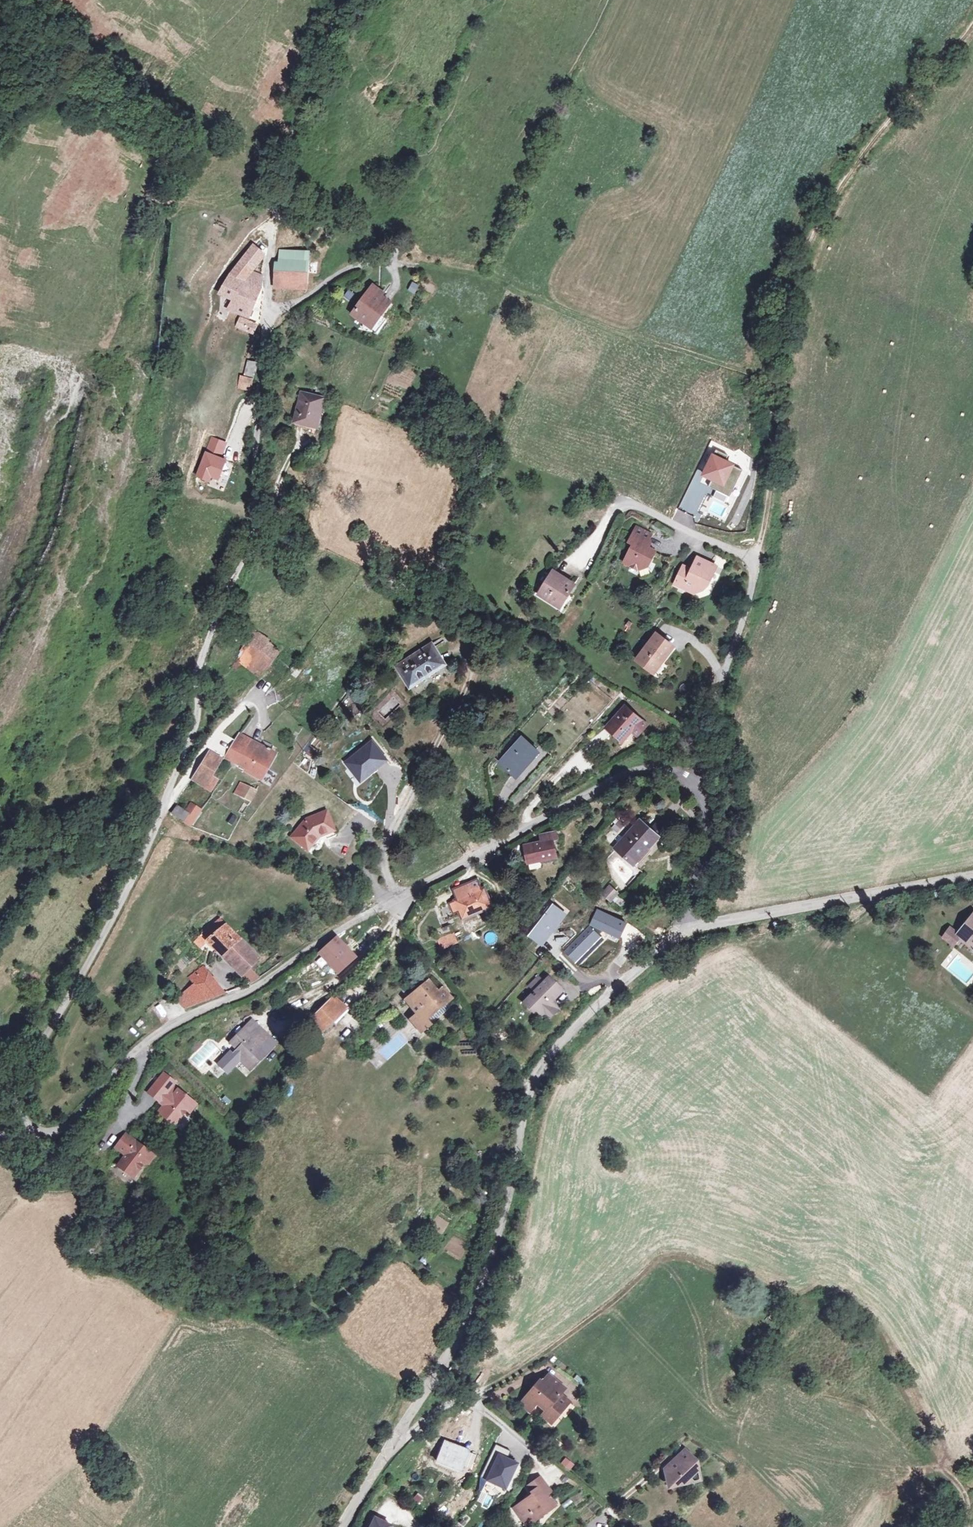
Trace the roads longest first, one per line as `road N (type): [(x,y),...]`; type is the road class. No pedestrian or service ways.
road 1 (unclassified): [(682,771),(648,766),(626,774),(360,917),(247,992),(178,1019),(131,1056),(71,1127),(43,1135),(15,1113),(20,1079),(120,906),(186,748),(200,664),(243,557),(276,200),(305,93)]
road 2 (unclassified): [(687,929),(547,1060),(533,1086),(487,1289),(457,1350),(342,1526)]
road 3 (track): [(756,550),(770,482),(771,381),(793,279),(863,150),(972,20)]
road 4 (track): [(771,381),(595,325),(483,277),(396,265)]
road 5 (unclassified): [(972,874),(687,929)]
road 6 (unclassified): [(756,550),(696,784)]
road 7 (unclassified): [(696,784),(711,828),(687,929)]

